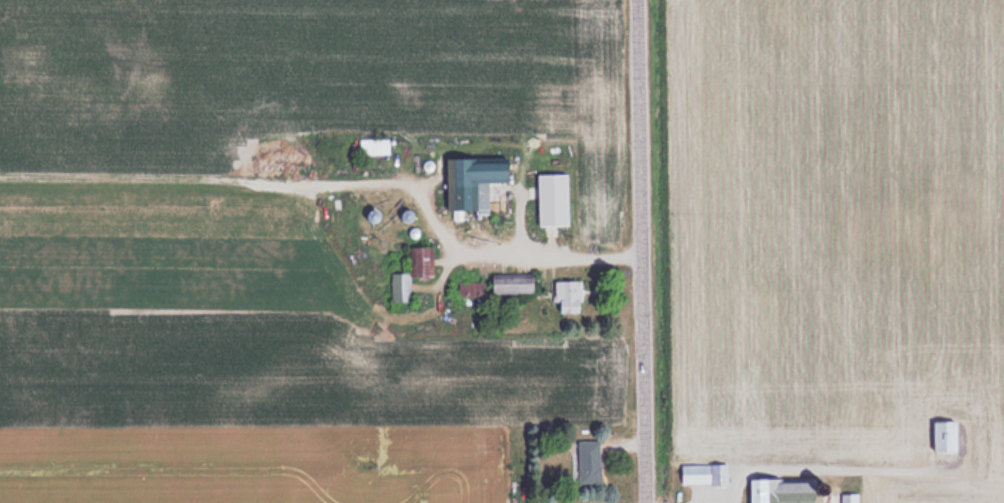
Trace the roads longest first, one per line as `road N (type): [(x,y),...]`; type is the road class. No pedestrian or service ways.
road 1 (tertiary): [(648,502),(640,0)]

